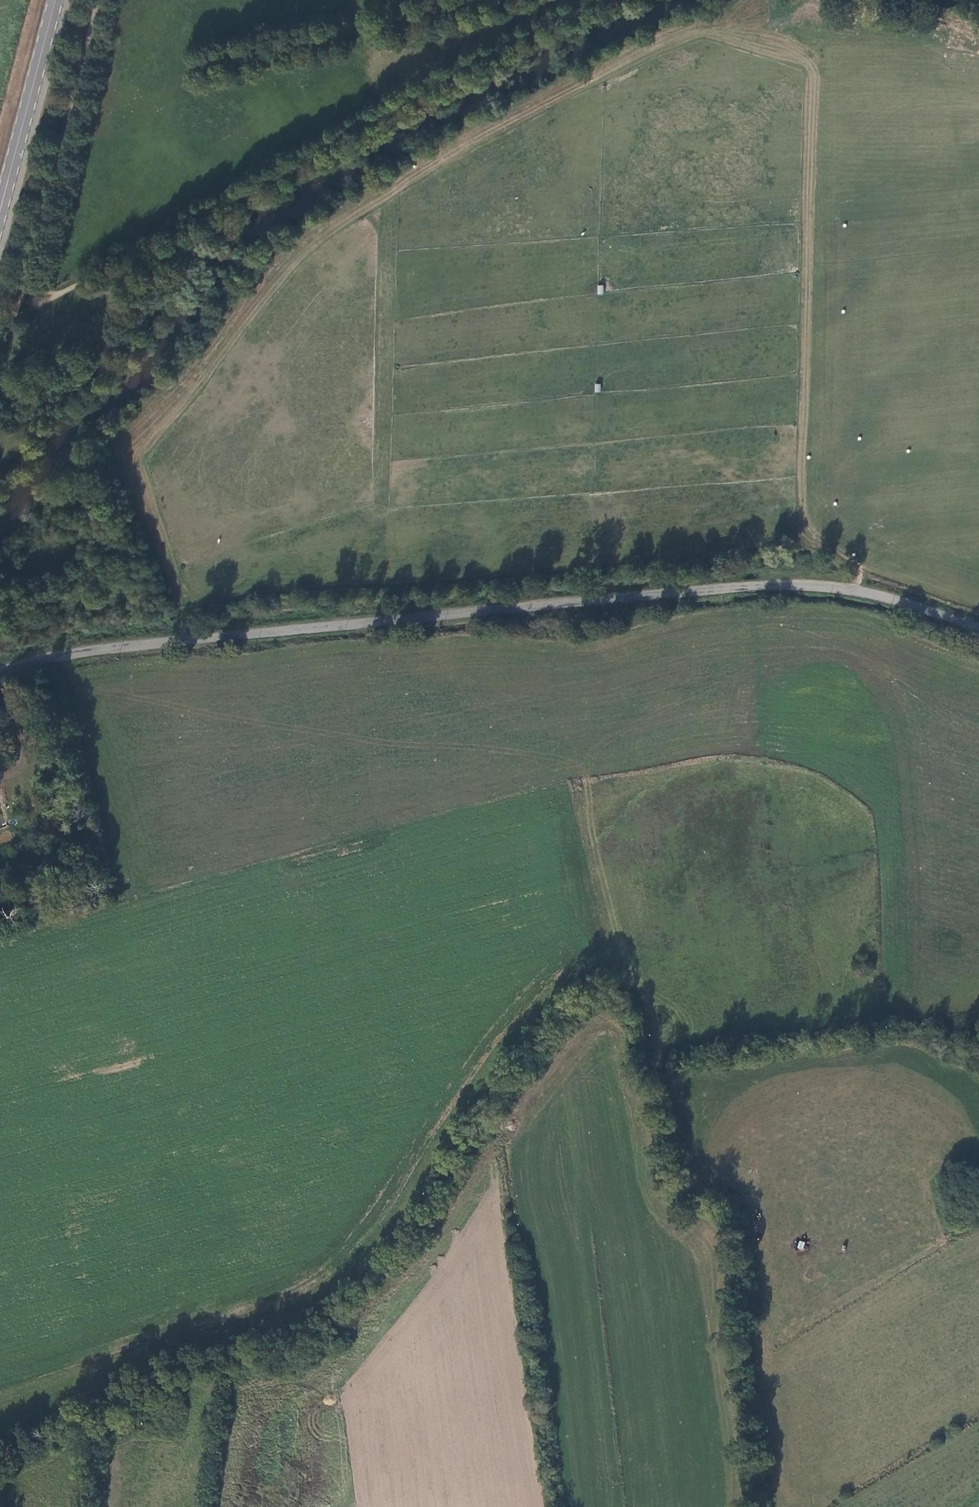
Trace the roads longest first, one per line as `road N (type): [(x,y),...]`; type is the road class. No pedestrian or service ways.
road 1 (unclassified): [(978,627),(863,592),(748,586),(67,654),(0,671)]
road 2 (secondary): [(55,0),(0,215)]

